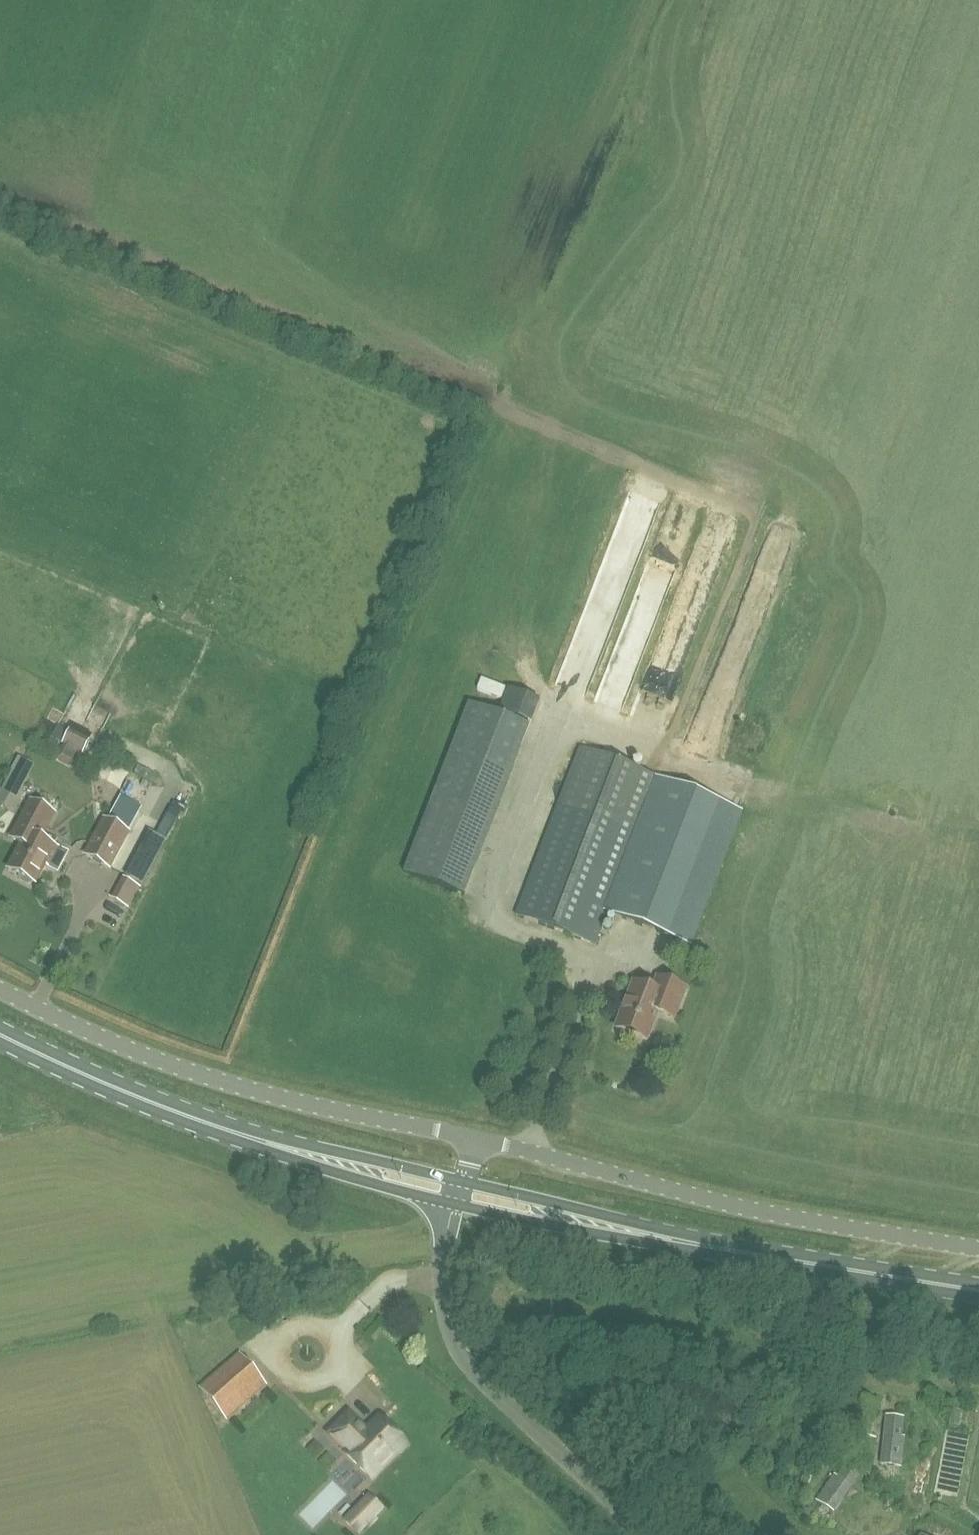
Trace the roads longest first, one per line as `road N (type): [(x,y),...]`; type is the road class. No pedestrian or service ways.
road 1 (primary): [(978,1291),(663,1239),(459,1193)]
road 2 (unclassified): [(978,1250),(765,1215),(476,1141)]
road 3 (unclassified): [(476,1141),(228,1088),(0,991)]
road 4 (primary): [(459,1193),(245,1136),(0,1037)]
road 5 (unclassified): [(647,1534),(472,1370),(453,1341),(443,1258),(459,1193)]

